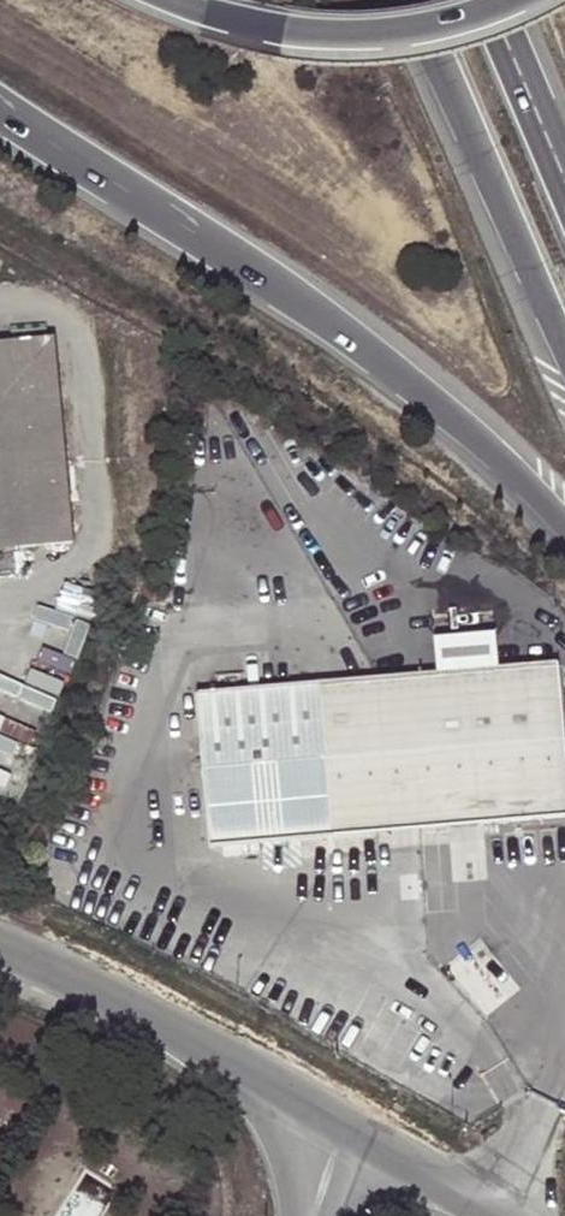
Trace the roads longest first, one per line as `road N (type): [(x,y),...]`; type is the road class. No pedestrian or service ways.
road 1 (primary): [(0,108),(315,309),(486,446),(564,525)]
road 2 (primary): [(411,0),(564,339)]
road 3 (primary): [(172,0),(284,33),(355,38),(411,35),(529,0)]
road 4 (unclassified): [(0,952),(110,997),(298,1098)]
road 5 (unclassified): [(382,1145),(491,1215)]

